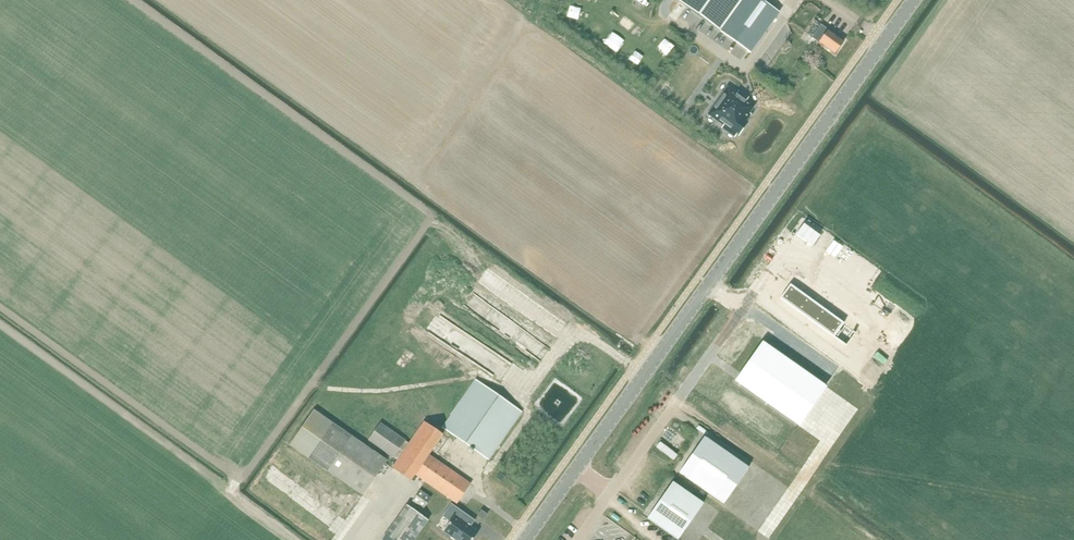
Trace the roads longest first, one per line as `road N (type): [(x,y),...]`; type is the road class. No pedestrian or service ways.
road 1 (tertiary): [(531,539),(916,0)]
road 2 (track): [(196,467),(233,491),(313,382)]

